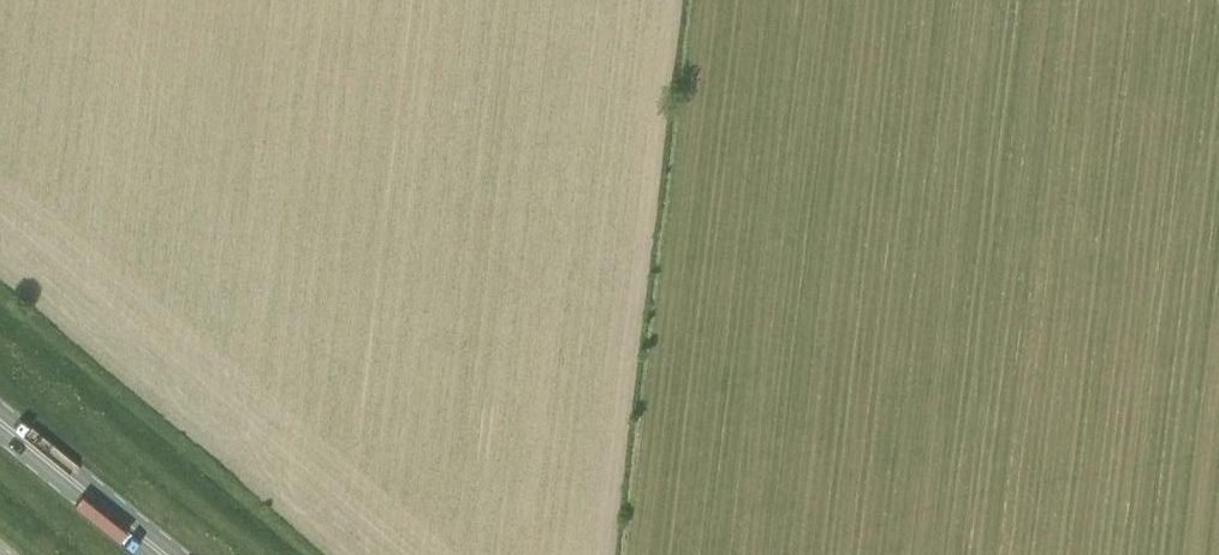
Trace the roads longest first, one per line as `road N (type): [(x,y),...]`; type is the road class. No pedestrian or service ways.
road 1 (primary): [(174,554),(0,407)]

